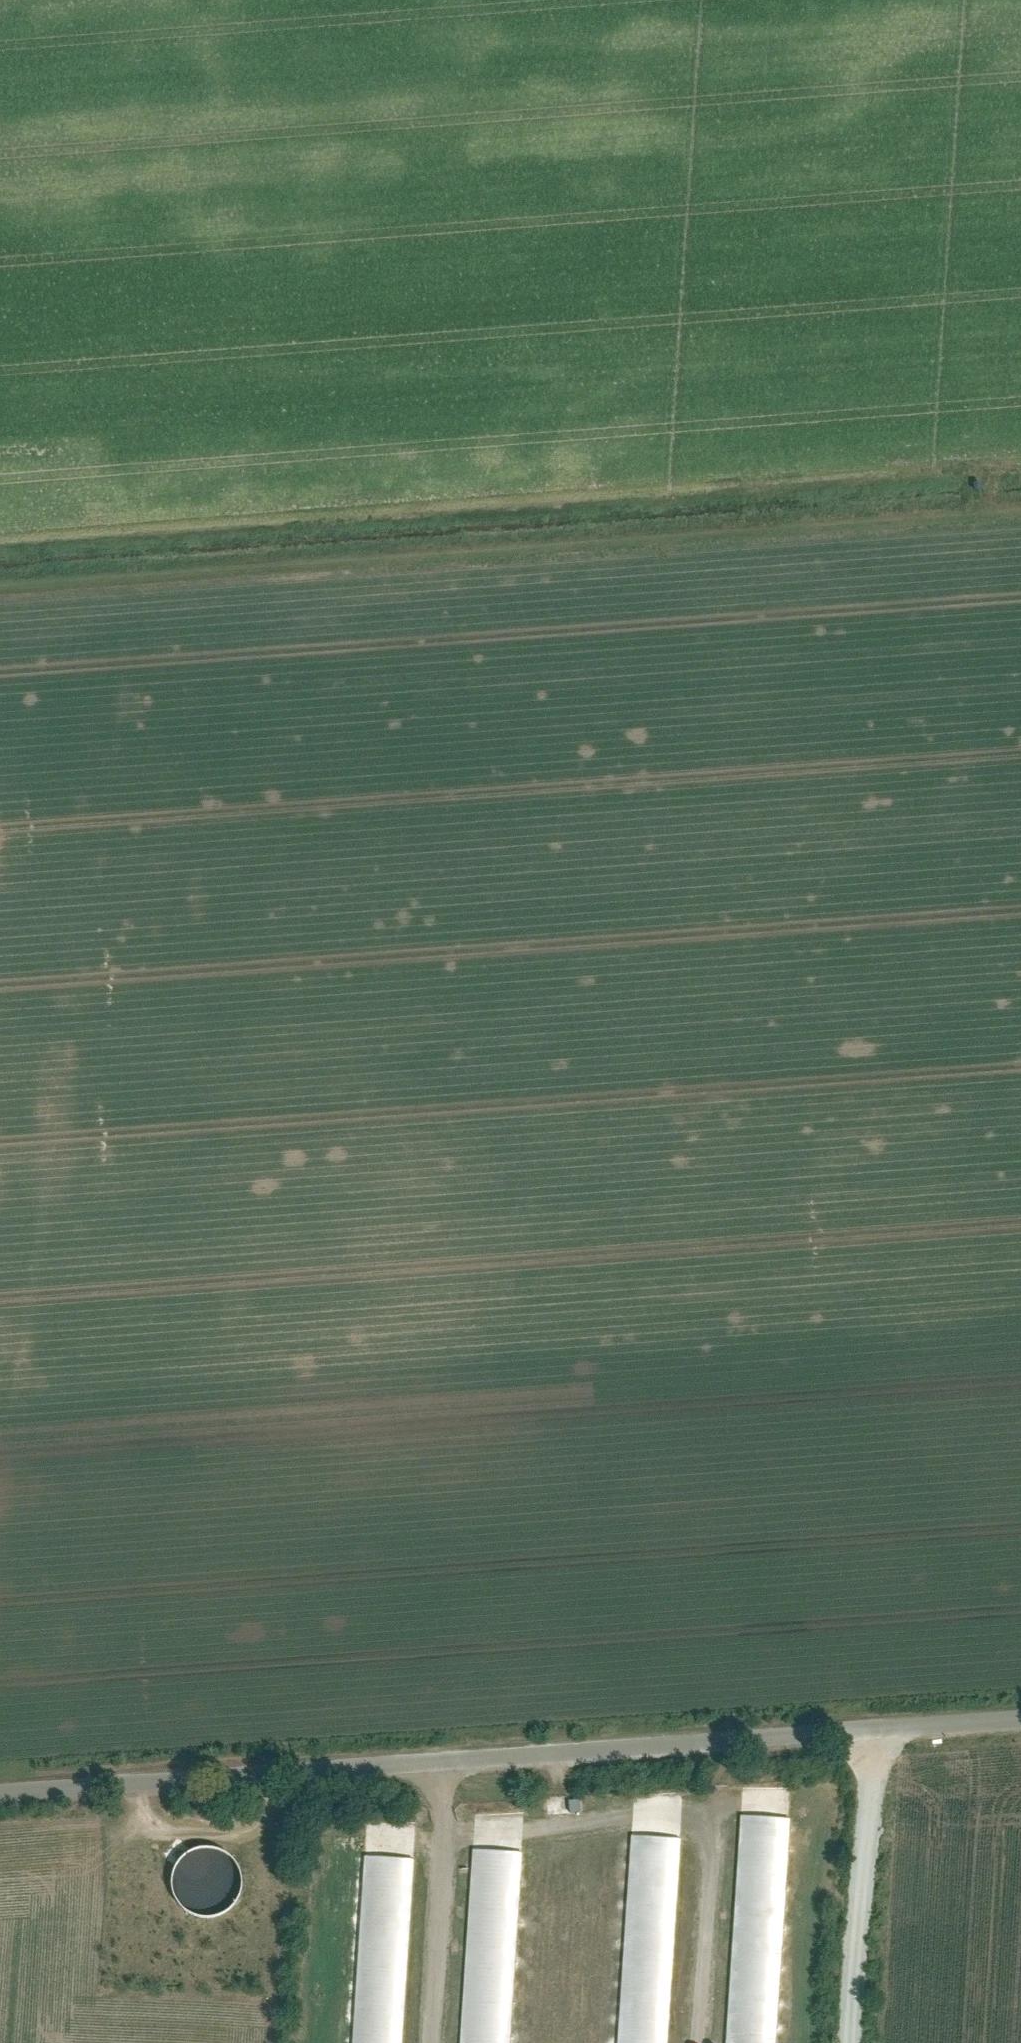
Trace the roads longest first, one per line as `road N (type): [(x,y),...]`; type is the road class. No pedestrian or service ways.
road 1 (unclassified): [(1020,1724),(0,1794)]
road 2 (track): [(871,1736),(851,2042)]

